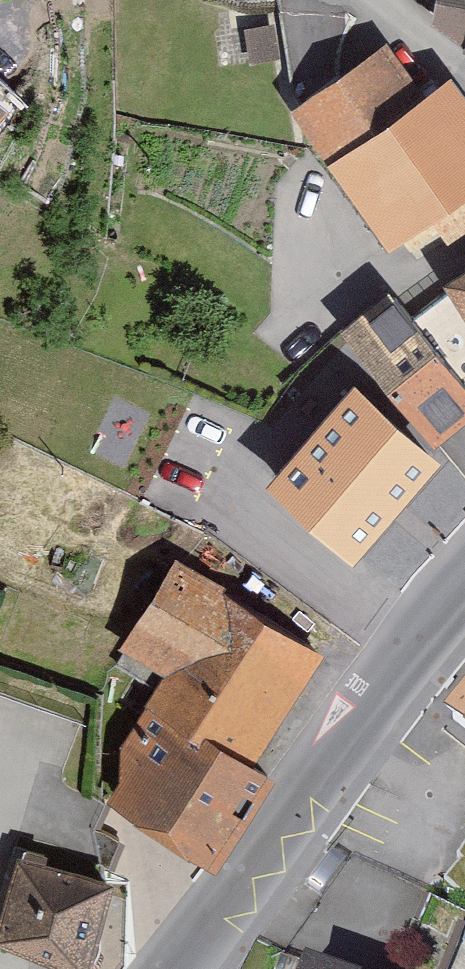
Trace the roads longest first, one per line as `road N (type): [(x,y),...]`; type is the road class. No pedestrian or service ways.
road 1 (primary): [(464,573),(169,968)]

